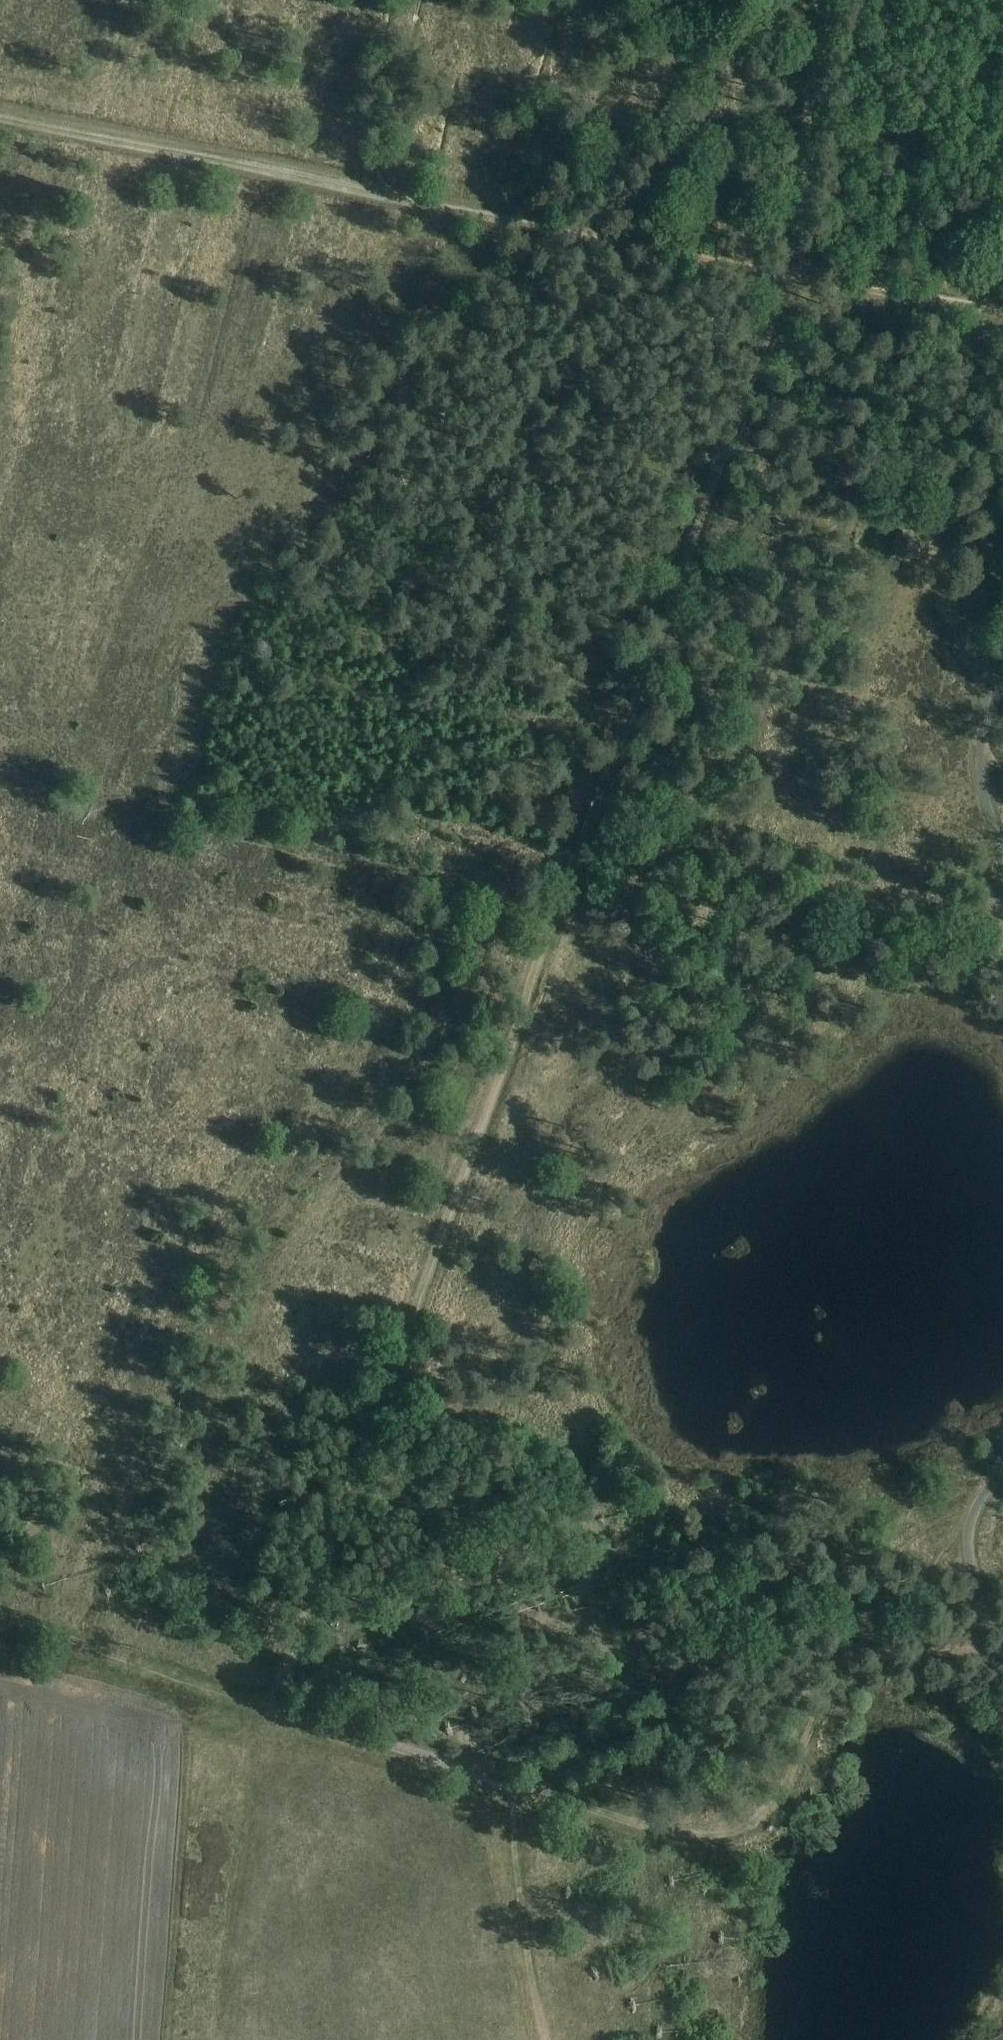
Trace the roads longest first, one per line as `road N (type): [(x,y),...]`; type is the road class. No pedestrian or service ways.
road 1 (track): [(825,0),(779,276),(761,336),(270,1705)]
road 2 (track): [(1002,320),(394,195)]
road 3 (track): [(506,1781),(696,1841),(792,1767),(845,1613)]
road 4 (track): [(394,195),(0,114)]
road 5 (track): [(270,1705),(0,1619)]
road 6 (track): [(506,1781),(270,1705)]

